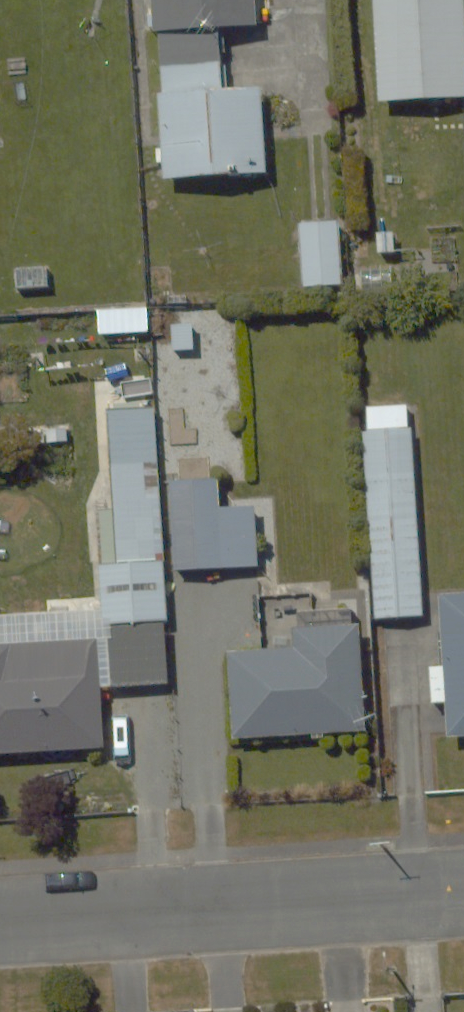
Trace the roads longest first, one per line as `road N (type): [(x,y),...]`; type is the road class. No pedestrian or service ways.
road 1 (residential): [(0,924),(463,895)]

